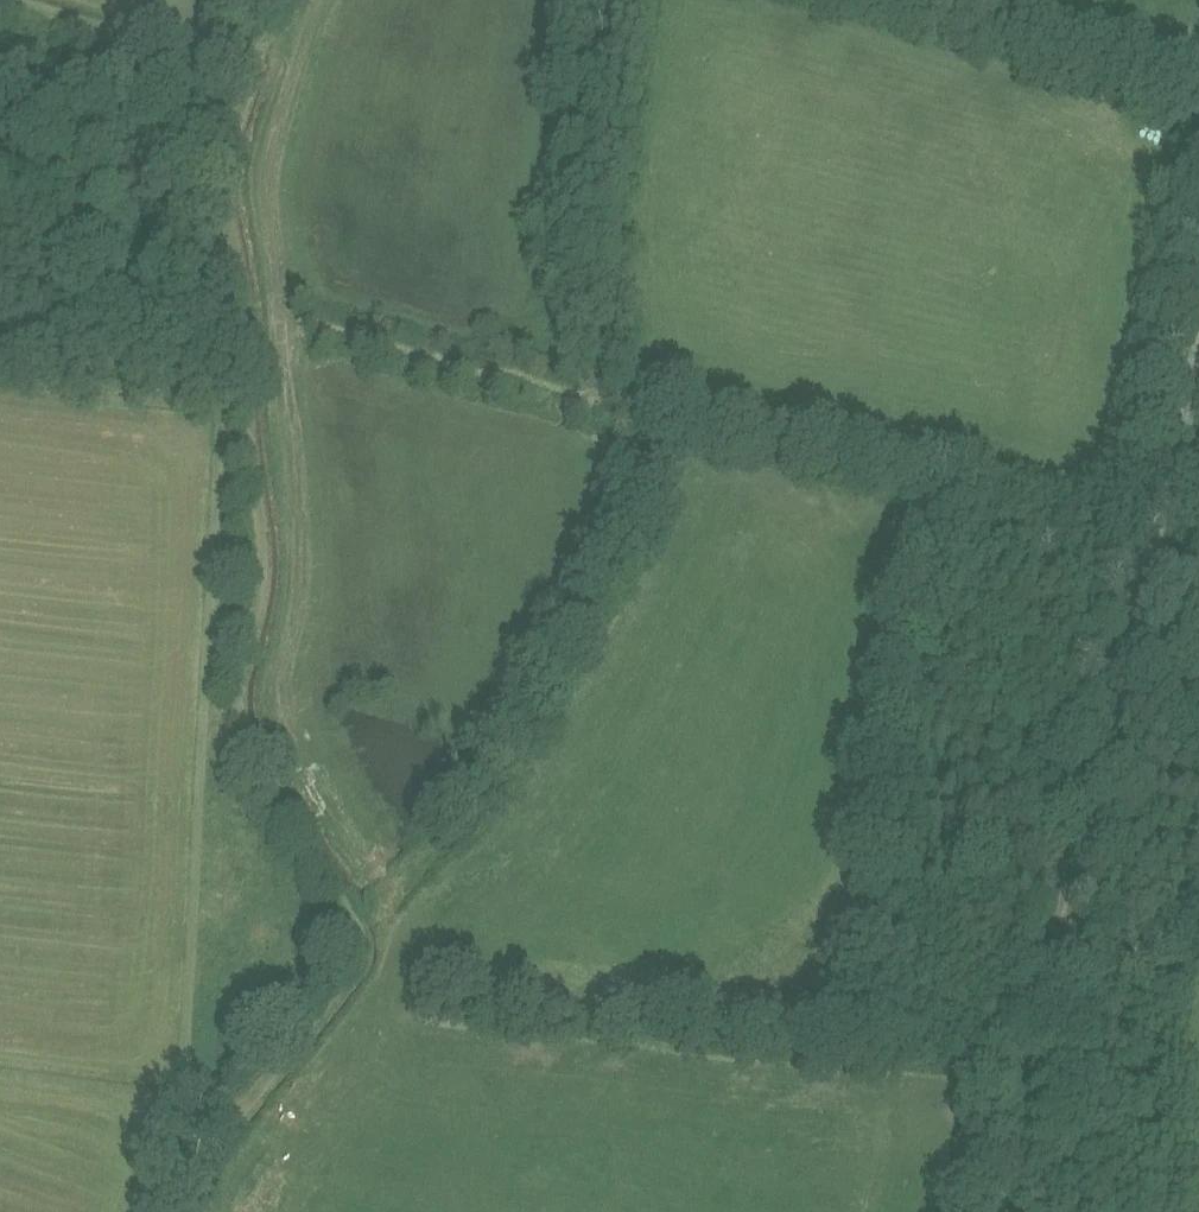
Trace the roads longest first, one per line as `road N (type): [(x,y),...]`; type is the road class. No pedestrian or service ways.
road 1 (track): [(1198,332),(1002,1211)]

